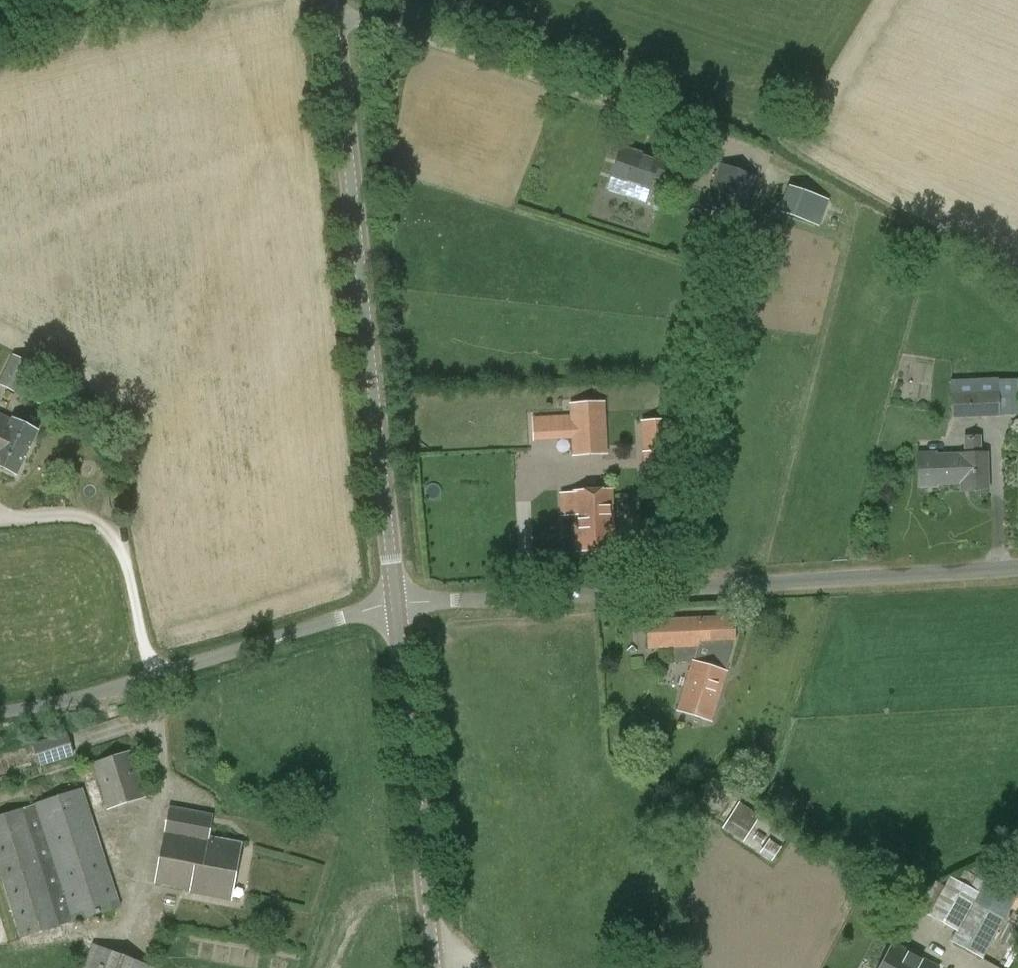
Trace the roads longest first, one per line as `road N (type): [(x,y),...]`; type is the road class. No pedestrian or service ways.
road 1 (unclassified): [(1017,566),(398,603)]
road 2 (tertiary): [(398,603),(334,0)]
road 3 (unclassified): [(398,603),(90,693),(0,712)]
road 4 (tertiary): [(432,967),(398,603)]

